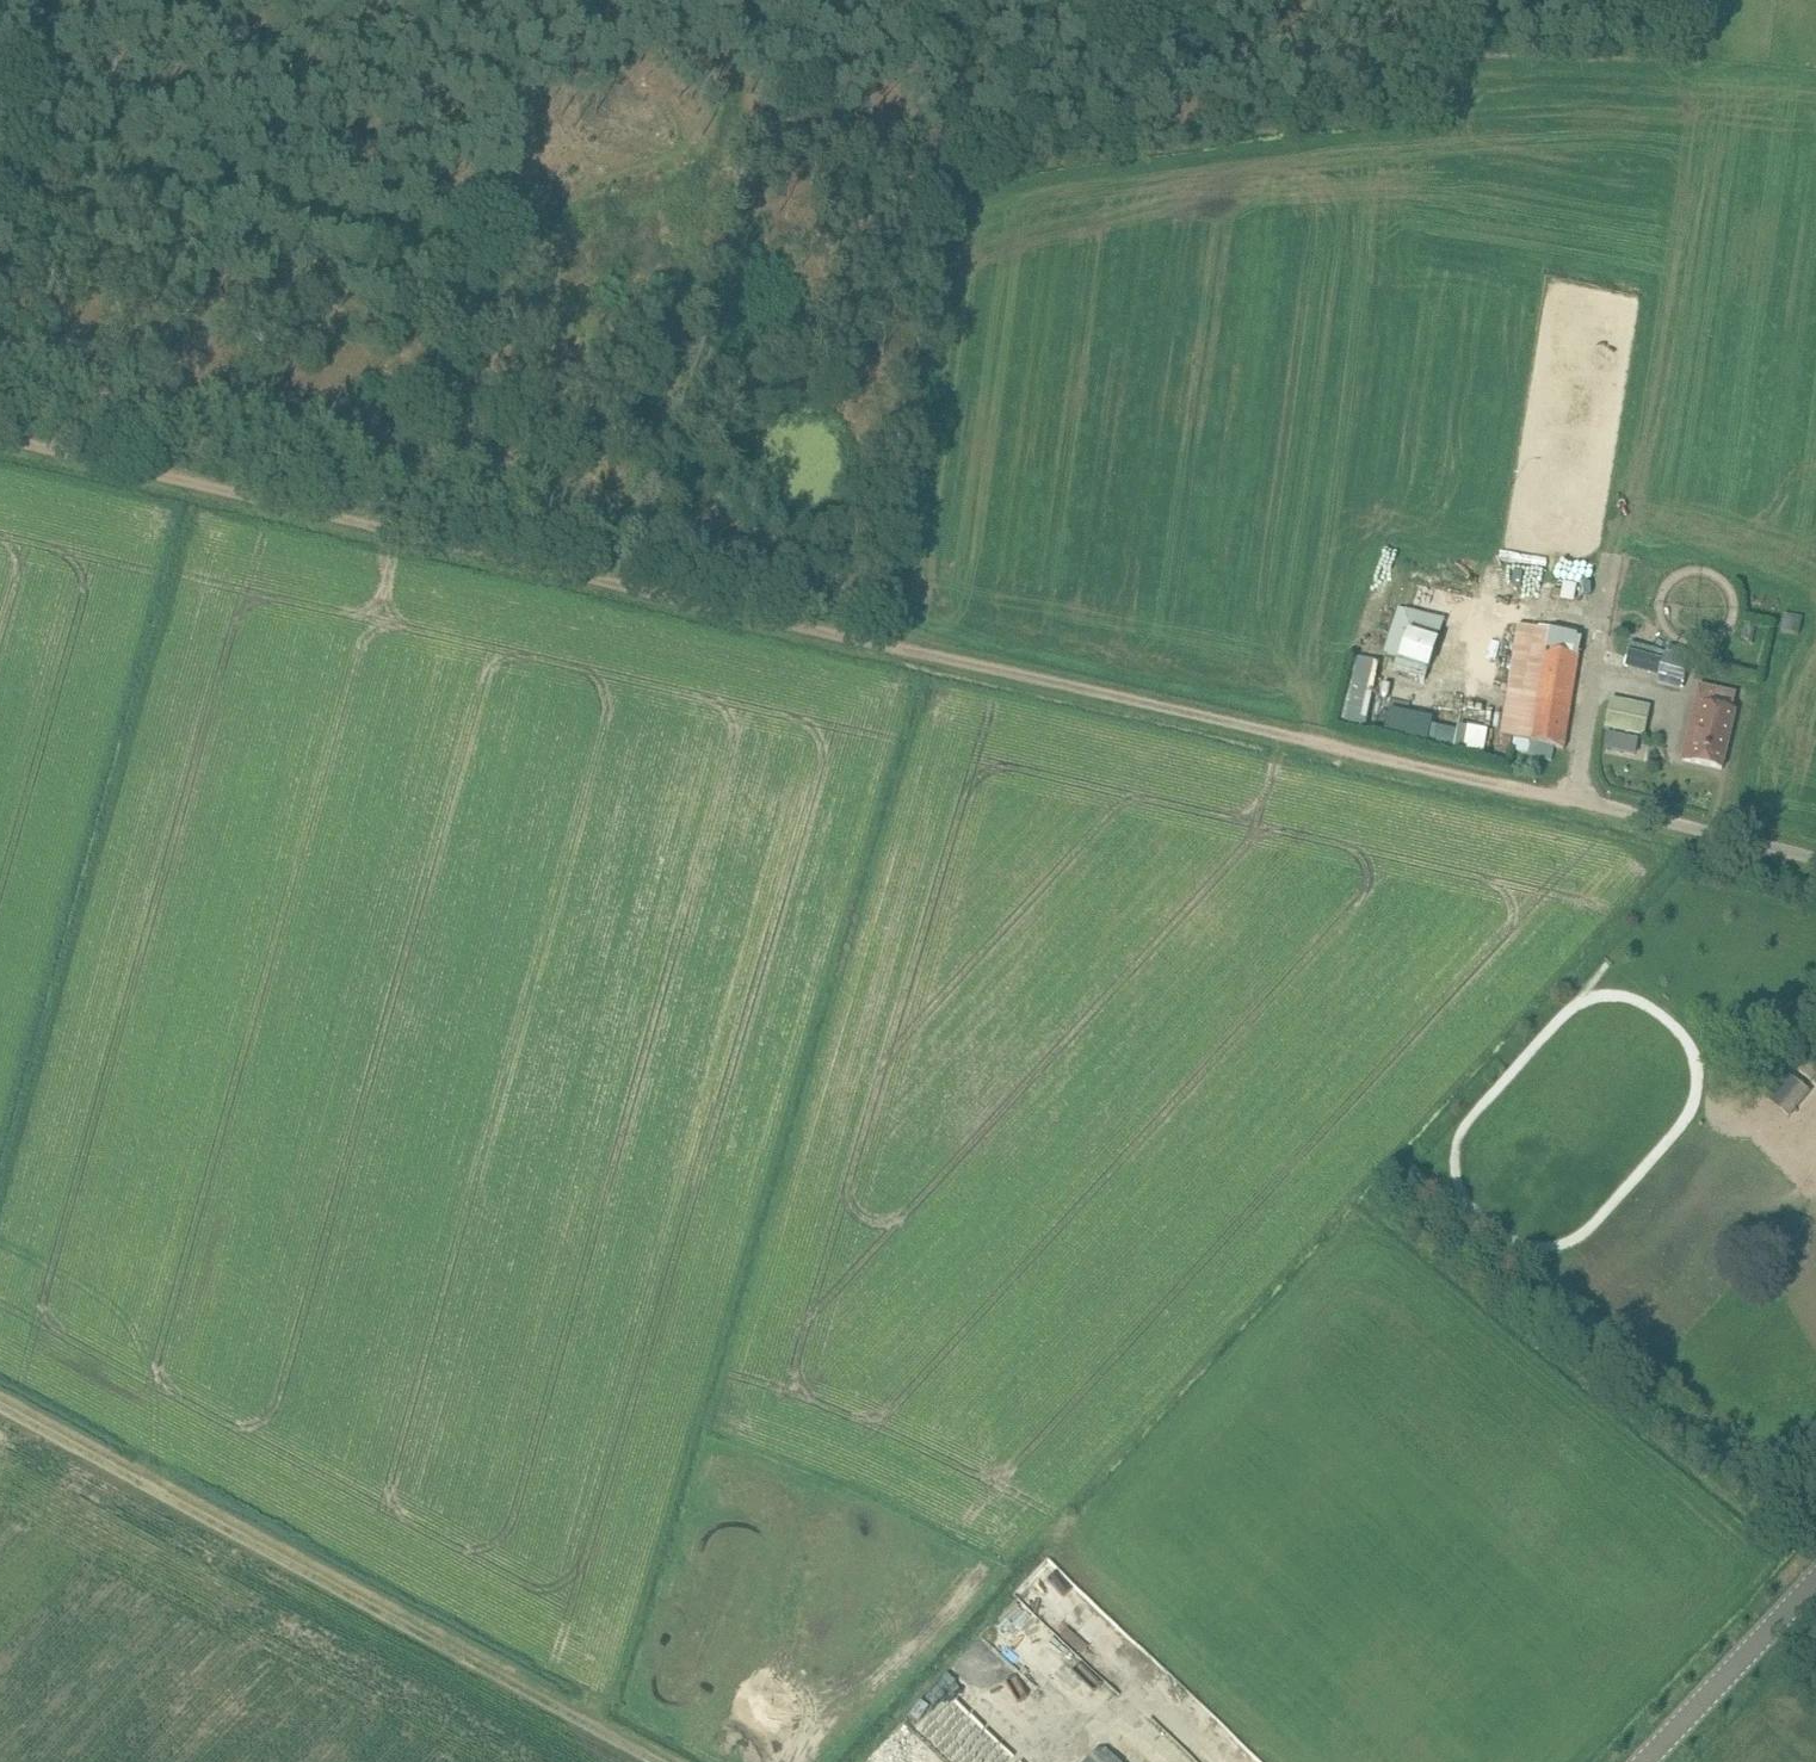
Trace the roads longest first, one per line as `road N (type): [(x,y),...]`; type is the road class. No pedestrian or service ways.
road 1 (unclassified): [(1815,852),(1374,756)]
road 2 (tertiary): [(1643,1761),(1815,1579)]

